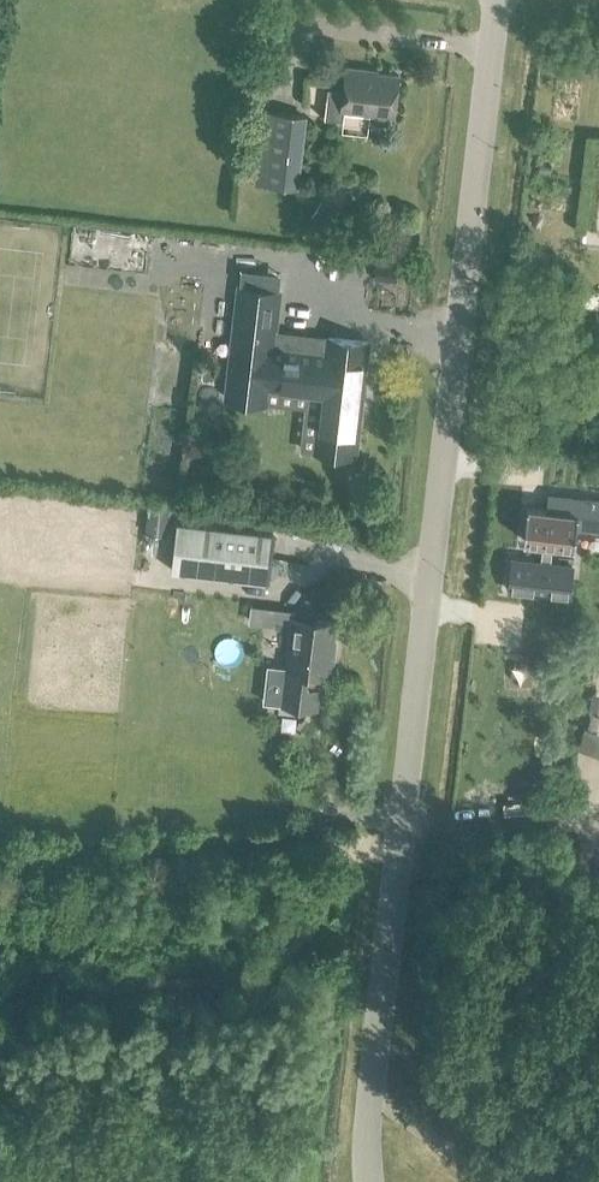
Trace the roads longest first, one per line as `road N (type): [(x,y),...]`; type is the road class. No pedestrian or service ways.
road 1 (residential): [(365,1181),(494,0)]

